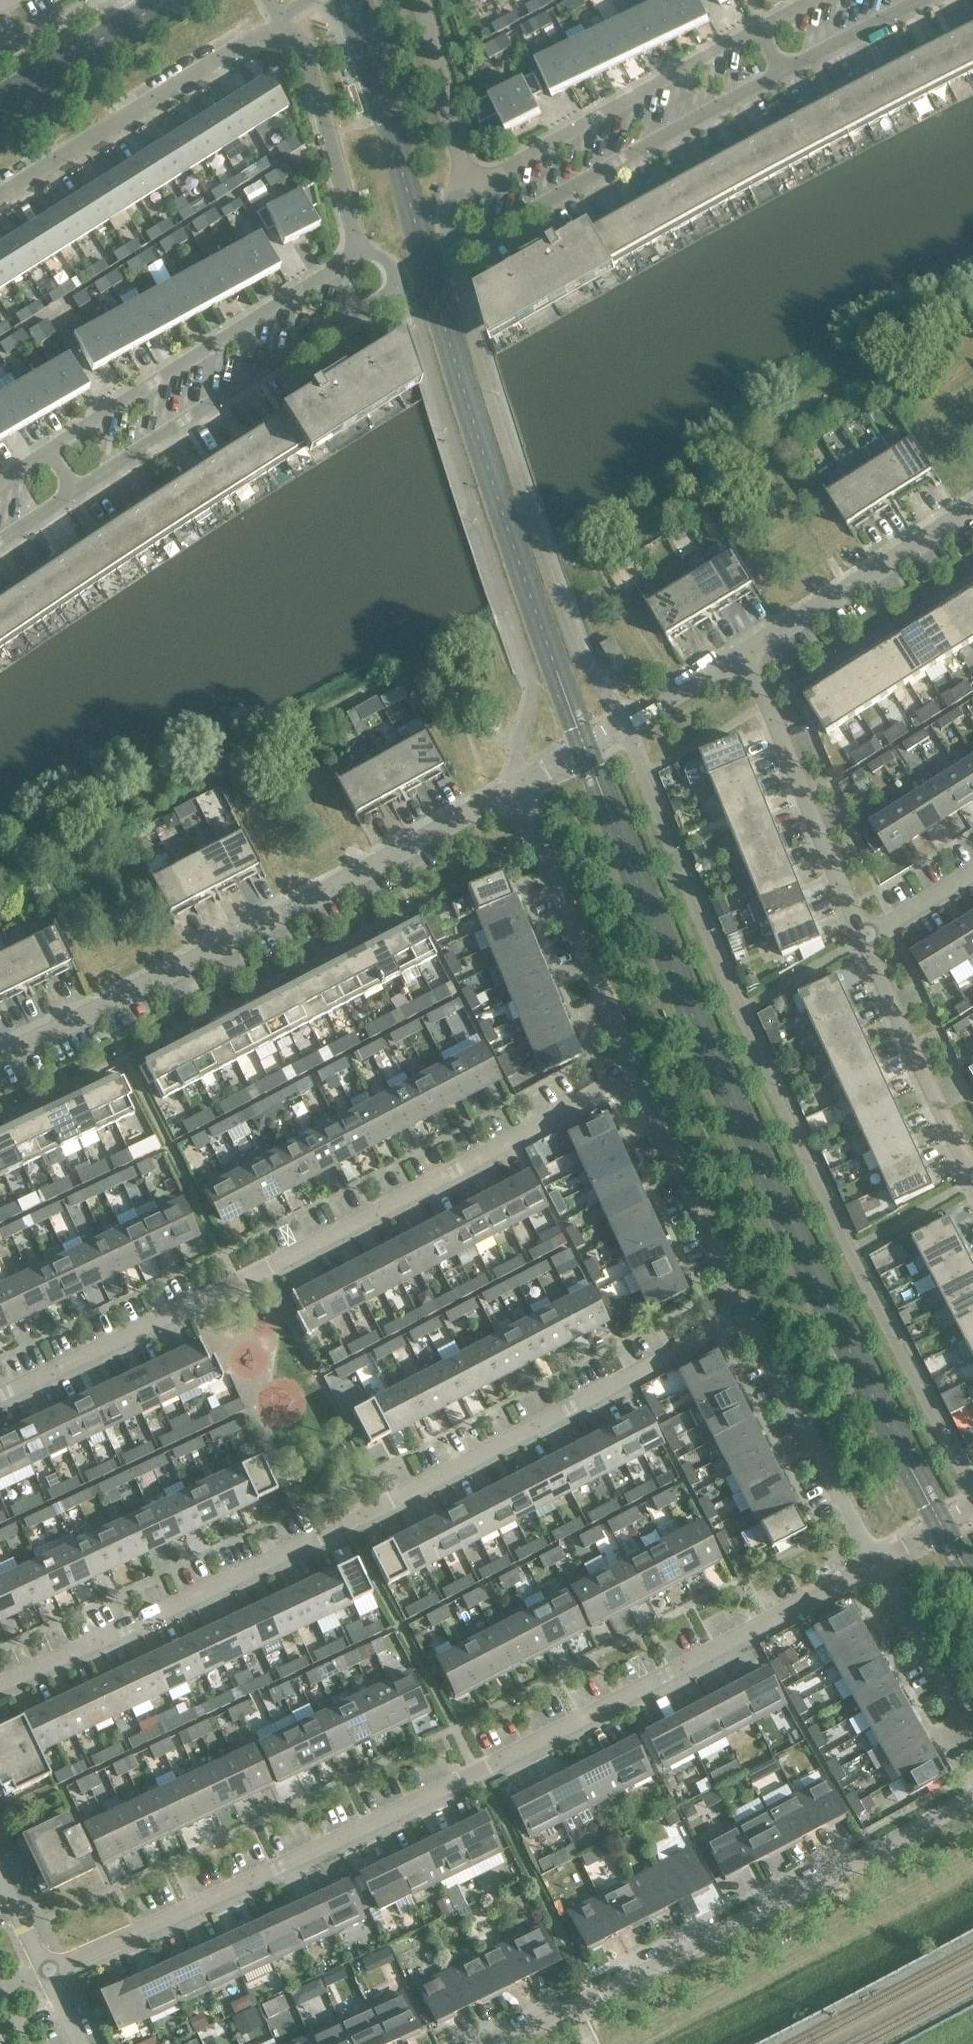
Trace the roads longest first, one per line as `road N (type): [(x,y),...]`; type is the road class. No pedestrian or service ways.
road 1 (residential): [(46,1976),(878,1564)]
road 2 (residential): [(0,1687),(387,1502),(743,1317)]
road 3 (residential): [(0,1399),(239,1290),(632,1080)]
road 4 (residential): [(515,791),(0,1062)]
road 5 (residential): [(490,2043),(972,1798)]
road 6 (residential): [(78,492),(385,295),(395,268),(376,252),(356,250)]
road 7 (residential): [(356,250),(53,445)]
road 8 (residential): [(479,239),(782,75)]
road 9 (residential): [(0,203),(256,36),(281,32)]
road 10 (residential): [(758,30),(494,174),(467,181)]
road 11 (residential): [(632,1080),(515,791)]
road 12 (residential): [(865,939),(740,671)]
road 13 (residential): [(972,508),(740,671)]
road 14 (residential): [(878,1564),(743,1317)]
road 15 (residential): [(743,1317),(632,1080)]
road 16 (residential): [(740,671),(515,791)]
road 17 (residential): [(972,1170),(865,939)]
road 18 (residential): [(356,250),(303,46),(281,32)]
road 19 (residential): [(972,1735),(878,1564)]
road 20 (residential): [(467,181),(422,0)]
road 21 (residential): [(782,75),(927,0)]
road 22 (residential): [(865,939),(972,868)]

